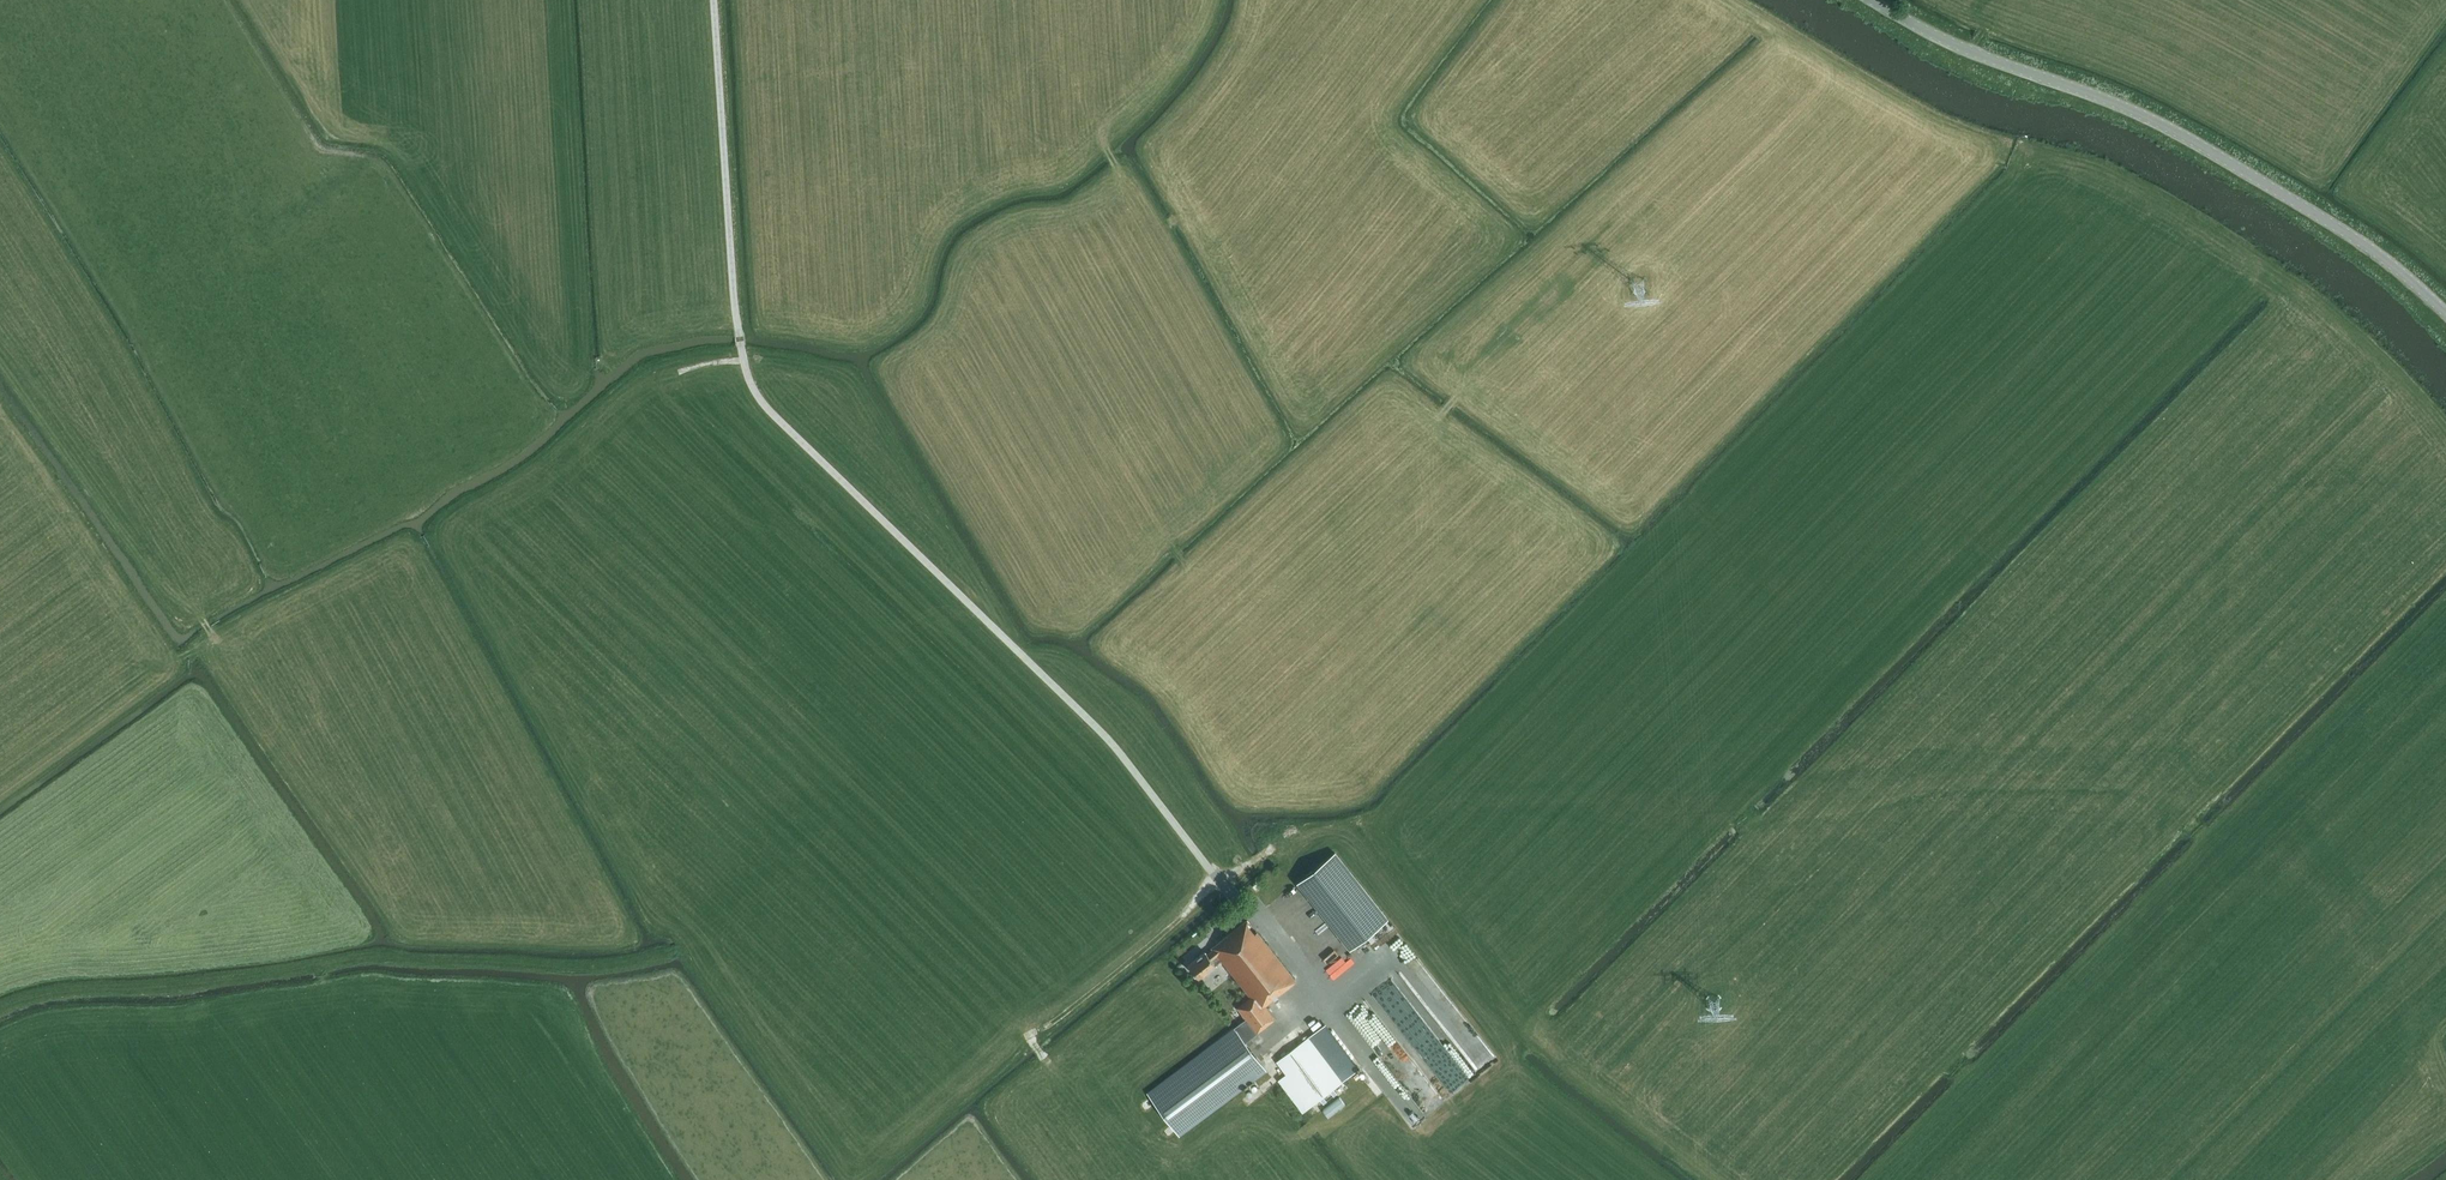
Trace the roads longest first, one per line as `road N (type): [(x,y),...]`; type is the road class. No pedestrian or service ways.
road 1 (tertiary): [(2445,314),(2378,254),(2172,130),(1971,52),(1873,0)]

